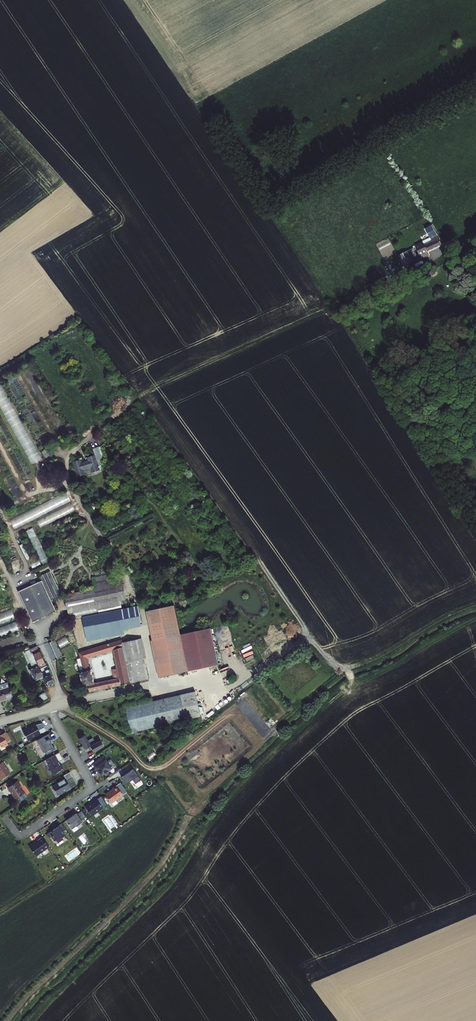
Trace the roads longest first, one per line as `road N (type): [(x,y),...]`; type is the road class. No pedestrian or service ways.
road 1 (track): [(137,396),(70,454),(66,476),(140,606),(153,685)]
road 2 (track): [(6,1020),(158,867),(189,816)]
road 3 (track): [(349,668),(306,640),(235,683),(153,685)]
road 4 (residential): [(49,709),(89,787),(22,835),(5,817)]

